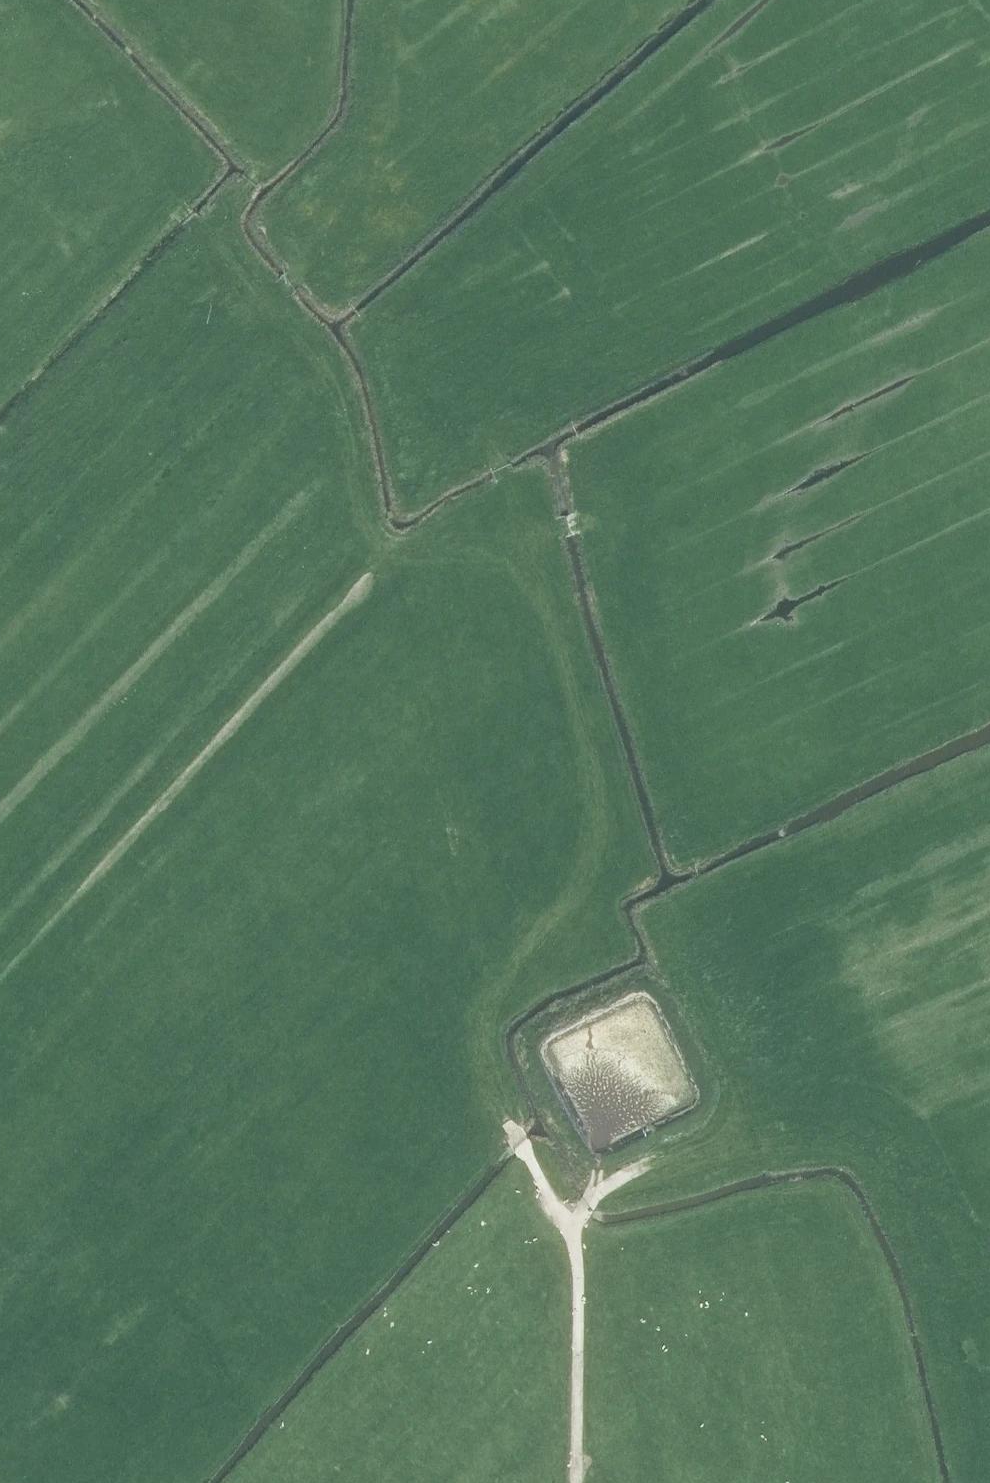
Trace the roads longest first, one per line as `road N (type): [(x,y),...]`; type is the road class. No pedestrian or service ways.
road 1 (track): [(575,1482),(572,1235),(509,1126)]

